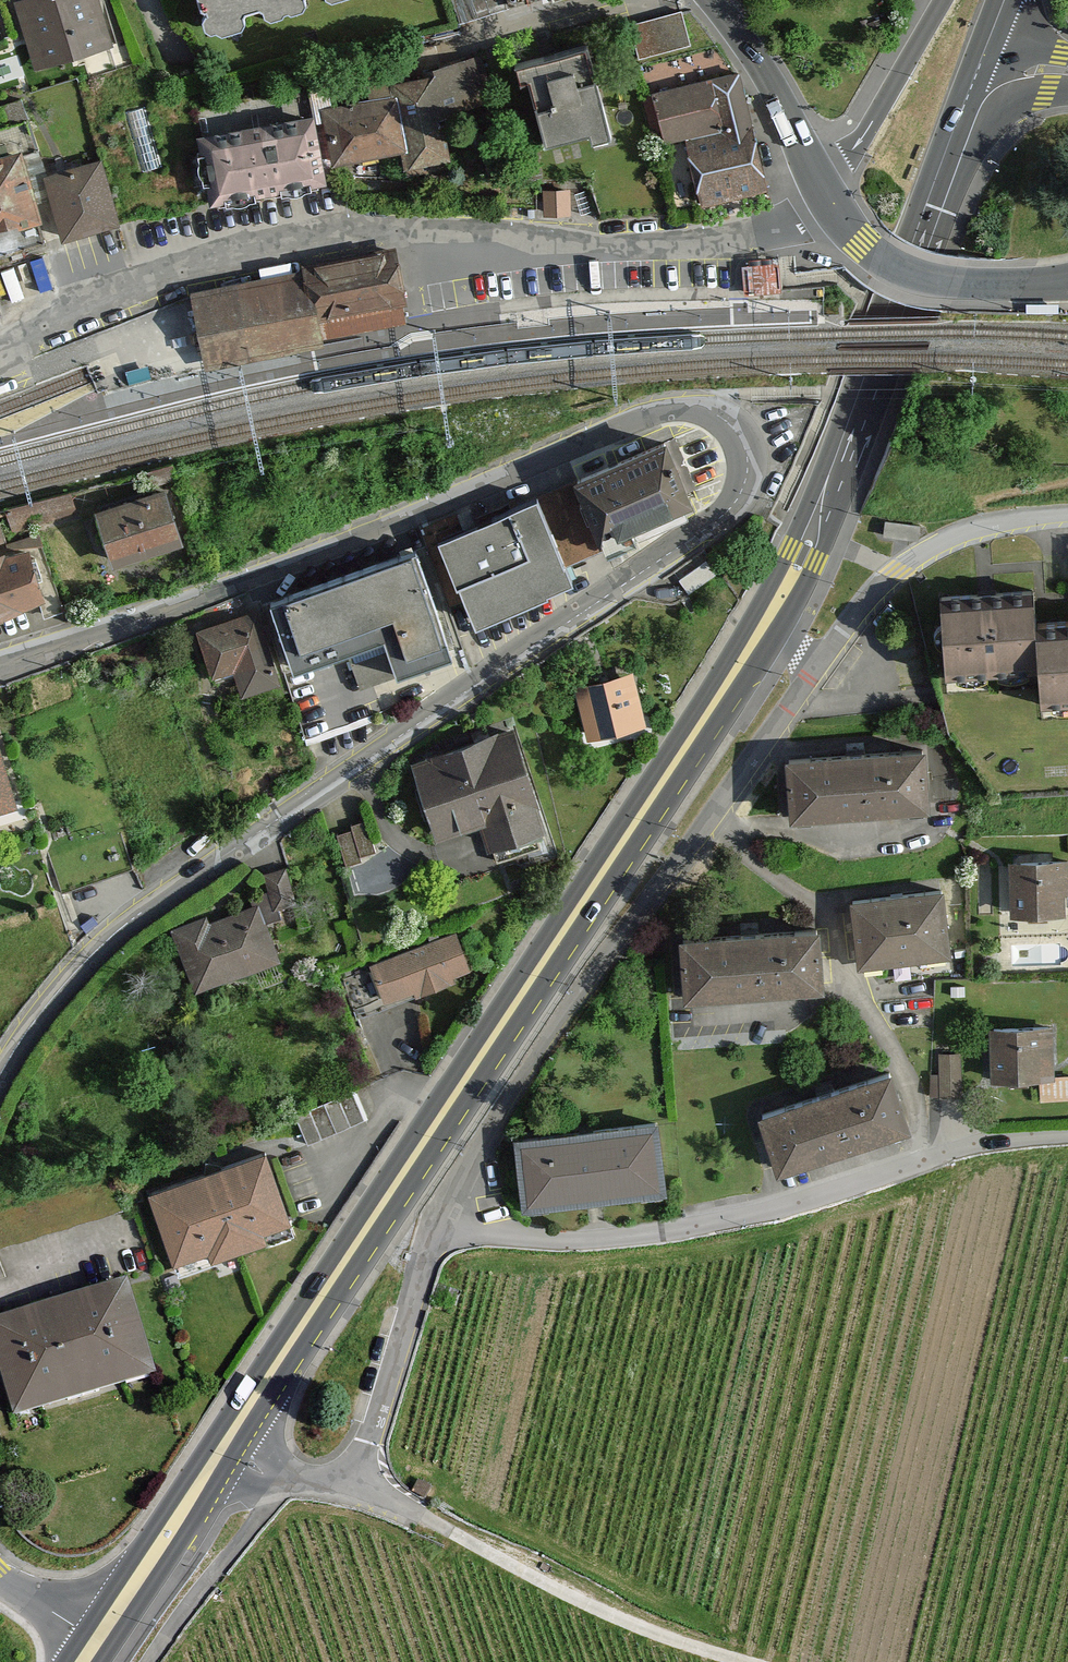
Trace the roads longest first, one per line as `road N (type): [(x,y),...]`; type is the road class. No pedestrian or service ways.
road 1 (residential): [(0,1077),(46,1004),(148,910),(721,520),(746,489),(749,456),(715,412),(688,401),(649,404),(255,580),(0,669)]
road 2 (secondary): [(219,1459),(765,626)]
road 3 (residential): [(841,212),(818,243),(723,253),(409,242),(330,250),(162,285),(0,352)]
road 4 (residential): [(443,1231),(537,1061),(648,913),(810,668)]
road 5 (residential): [(443,1231),(658,1234),(755,1217),(997,1141),(1067,1142)]
road 6 (secondary): [(765,626),(815,532),(976,74)]
road 7 (track): [(351,1483),(603,1613),(745,1661)]
road 8 (residential): [(297,1474),(351,1483),(443,1231)]
road 9 (residential): [(810,668),(886,584),(965,539),(1067,516)]
road 10 (secondary): [(1067,283),(926,281),(884,262),(841,212)]
road 11 (unclassified): [(142,1661),(297,1474)]
road 12 (secondary): [(942,0),(850,155),(821,178)]
road 13 (secondary): [(821,178),(763,76),(707,0)]
road 14 (secondary): [(108,1628),(219,1459)]

